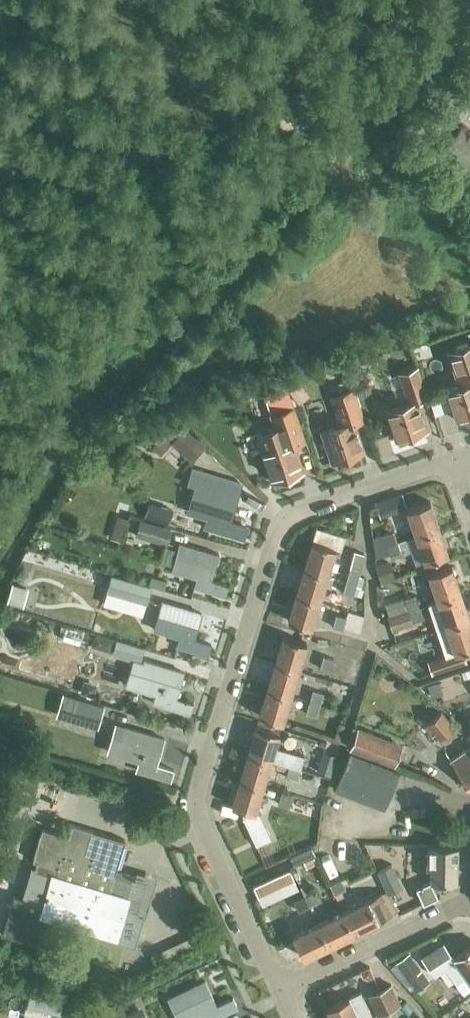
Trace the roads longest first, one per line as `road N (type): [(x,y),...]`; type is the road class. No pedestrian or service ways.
road 1 (residential): [(280,988),(197,803),(275,531),(300,508),(454,458)]
road 2 (residential): [(280,988),(469,900)]

